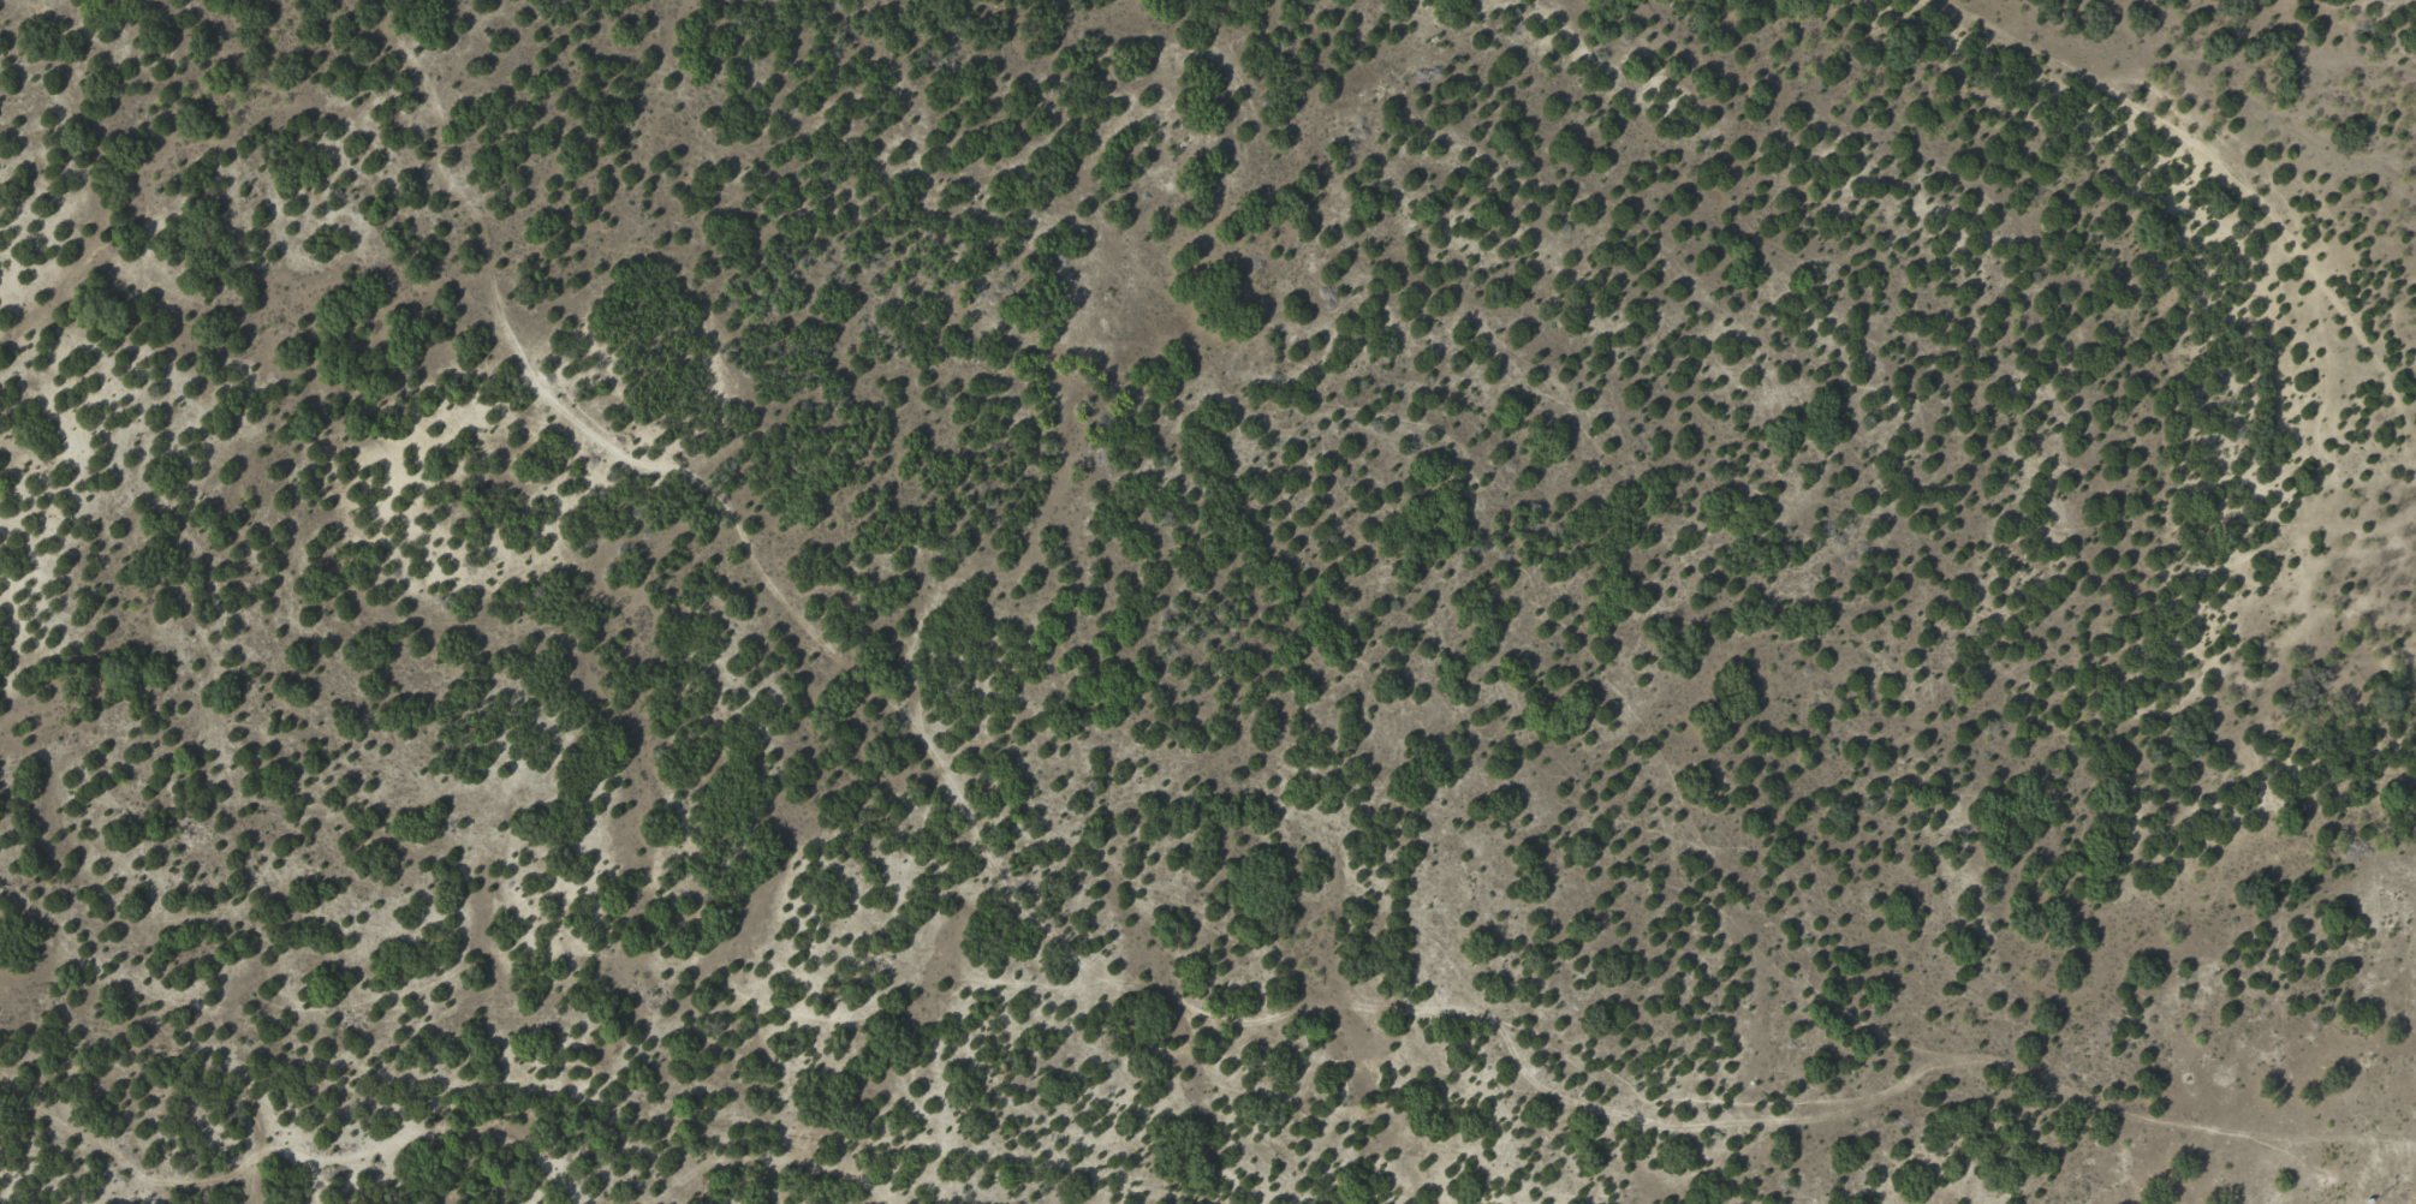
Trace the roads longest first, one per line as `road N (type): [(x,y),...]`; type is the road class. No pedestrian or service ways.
road 1 (residential): [(2415,1113),(2180,1122),(2053,1098),(1691,1140),(1552,1110),(1492,1050),(1383,1003),(1106,985),(1039,943),(942,835),(814,578),(620,477),(505,333),(376,70),(321,16),(287,0)]

